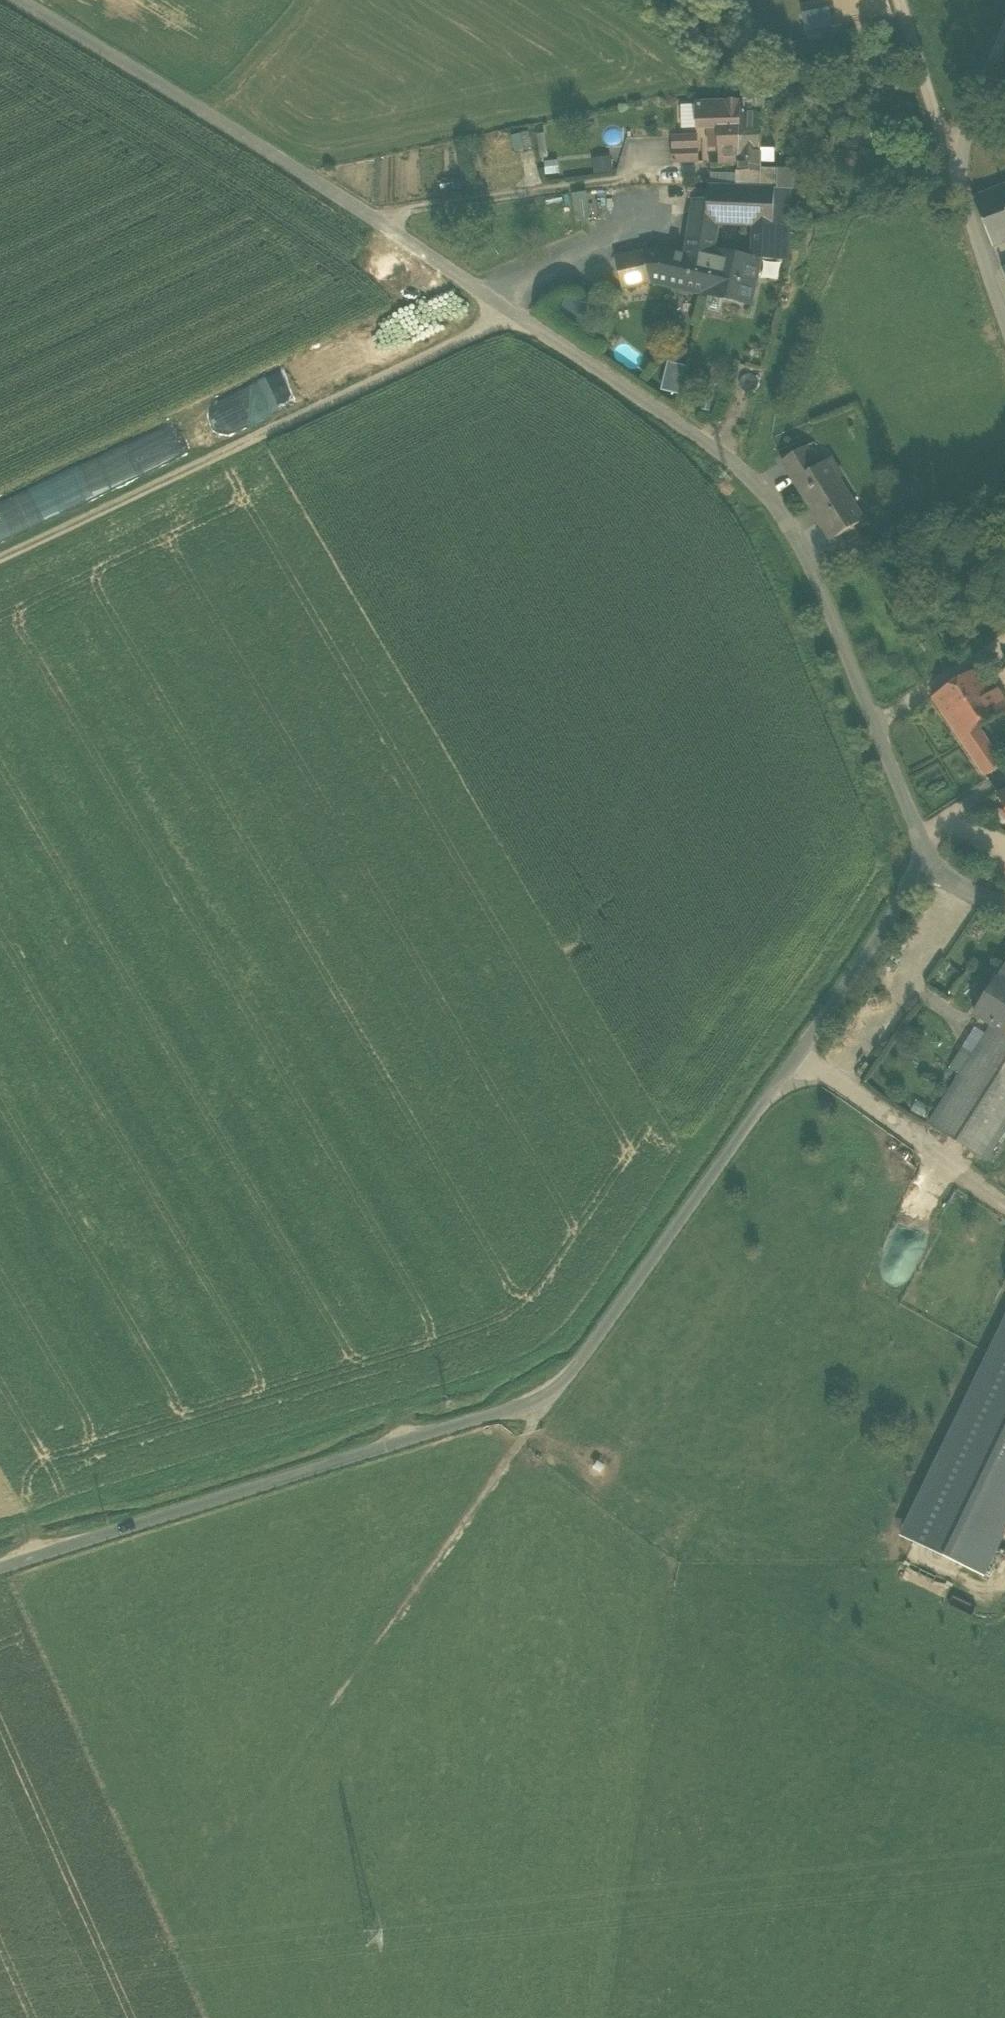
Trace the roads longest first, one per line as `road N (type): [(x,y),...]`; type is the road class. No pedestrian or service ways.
road 1 (unclassified): [(16,0),(275,151),(746,470),(809,564),(931,861)]
road 2 (residential): [(931,861),(577,1369),(533,1402),(0,1567)]
road 3 (track): [(0,560),(517,315)]
road 4 (unclassified): [(1004,33),(956,175),(1004,323)]
road 5 (track): [(956,175),(899,0)]

